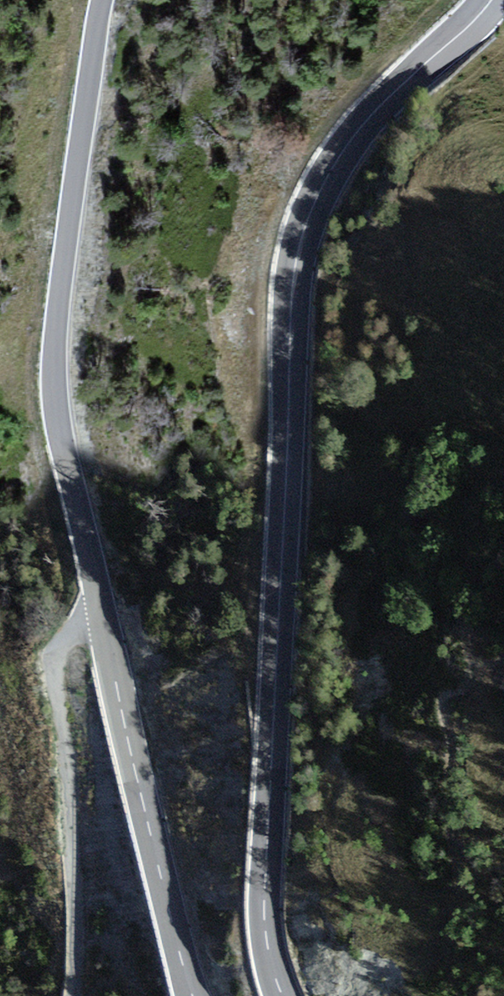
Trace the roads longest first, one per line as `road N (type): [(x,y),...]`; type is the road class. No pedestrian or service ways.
road 1 (tertiary): [(279,995),(265,890),(292,286),(312,210),(344,153),(392,96),(497,0)]
road 2 (tertiary): [(108,0),(58,352),(100,612)]
road 3 (unclassified): [(100,612),(60,659),(75,822),(73,995)]
road 4 (tertiary): [(100,612),(195,995)]

